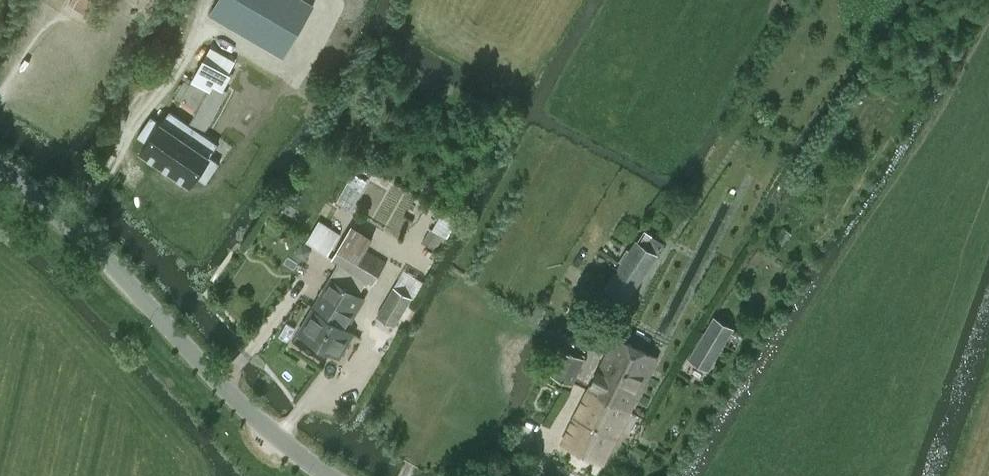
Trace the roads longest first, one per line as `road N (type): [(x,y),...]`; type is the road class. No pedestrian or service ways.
road 1 (unclassified): [(329,475),(258,420),(95,243),(0,165)]

